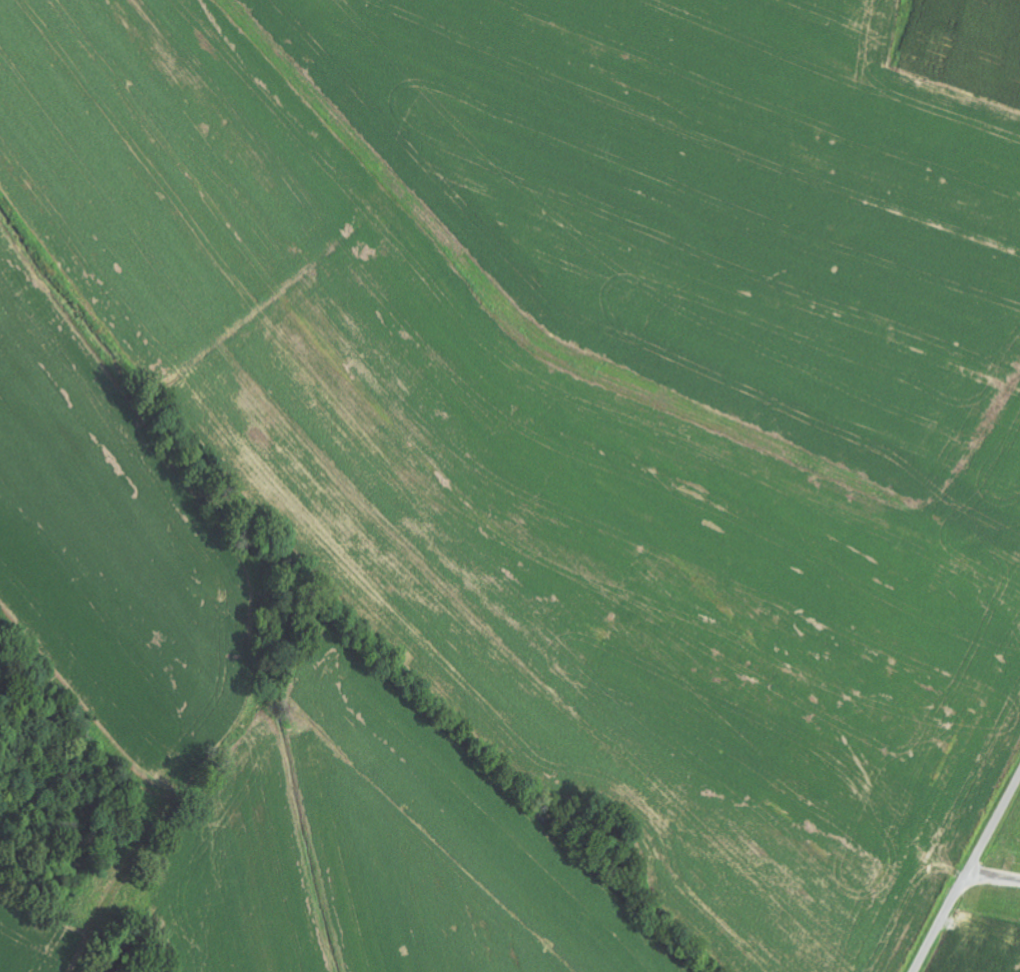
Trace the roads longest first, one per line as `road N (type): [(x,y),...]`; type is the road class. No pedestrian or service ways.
road 1 (residential): [(1019,777),(916,971)]

